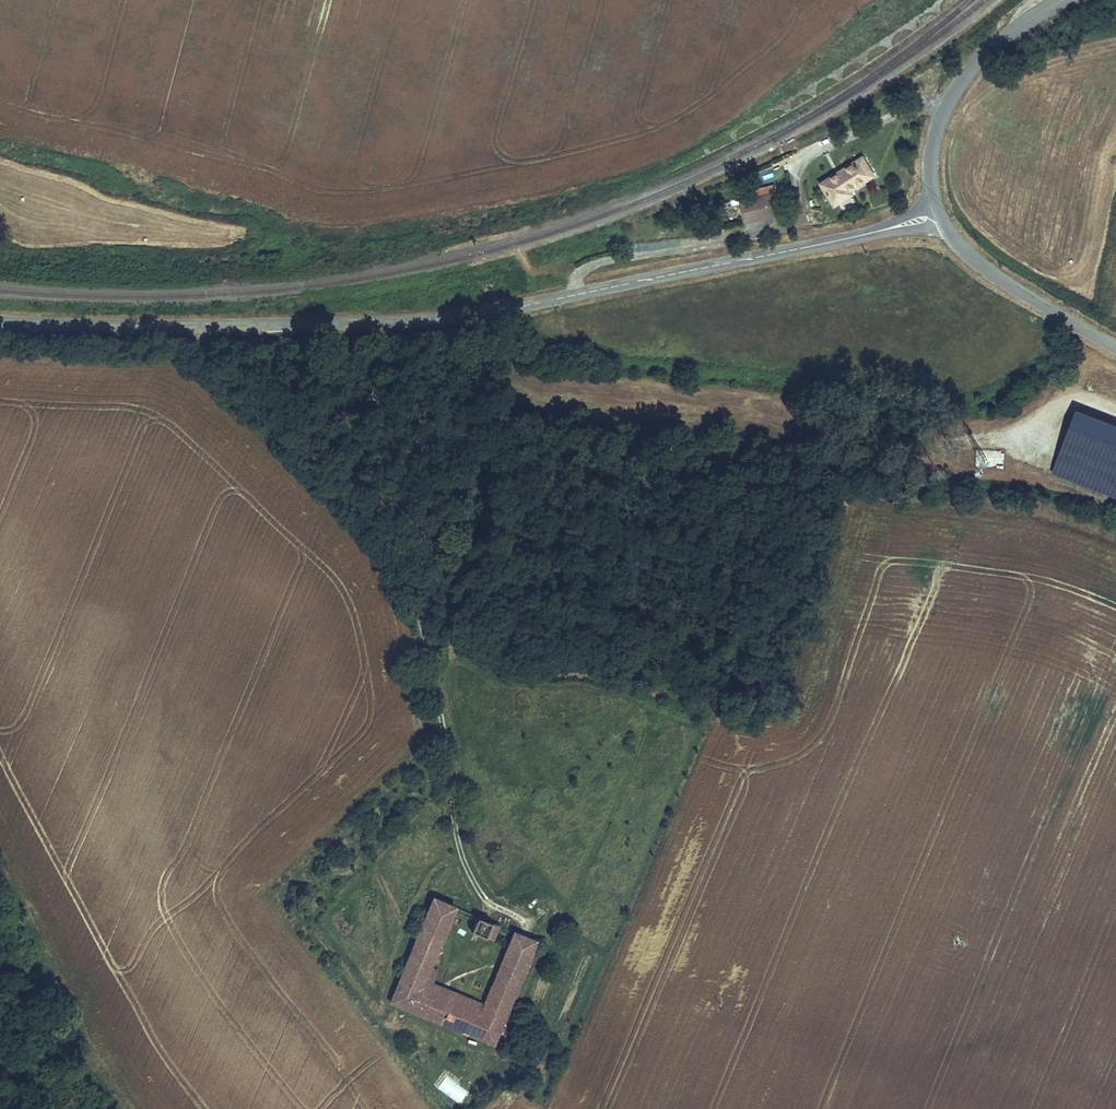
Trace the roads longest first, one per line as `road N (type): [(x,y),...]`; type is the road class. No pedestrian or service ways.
road 1 (tertiary): [(0,322),(458,317),(940,214)]
road 2 (tertiary): [(940,214),(931,154),(944,110),(975,65),(1060,0)]
road 3 (tertiary): [(1115,348),(995,276),(962,250),(940,214)]

